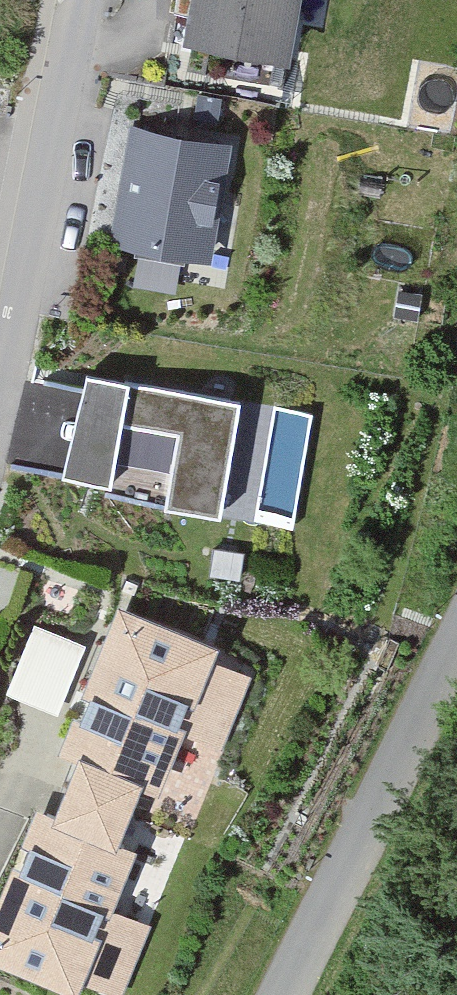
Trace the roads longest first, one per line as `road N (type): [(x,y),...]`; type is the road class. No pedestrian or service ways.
road 1 (residential): [(87,0),(0,382)]
road 2 (residential): [(287,994),(456,651)]

